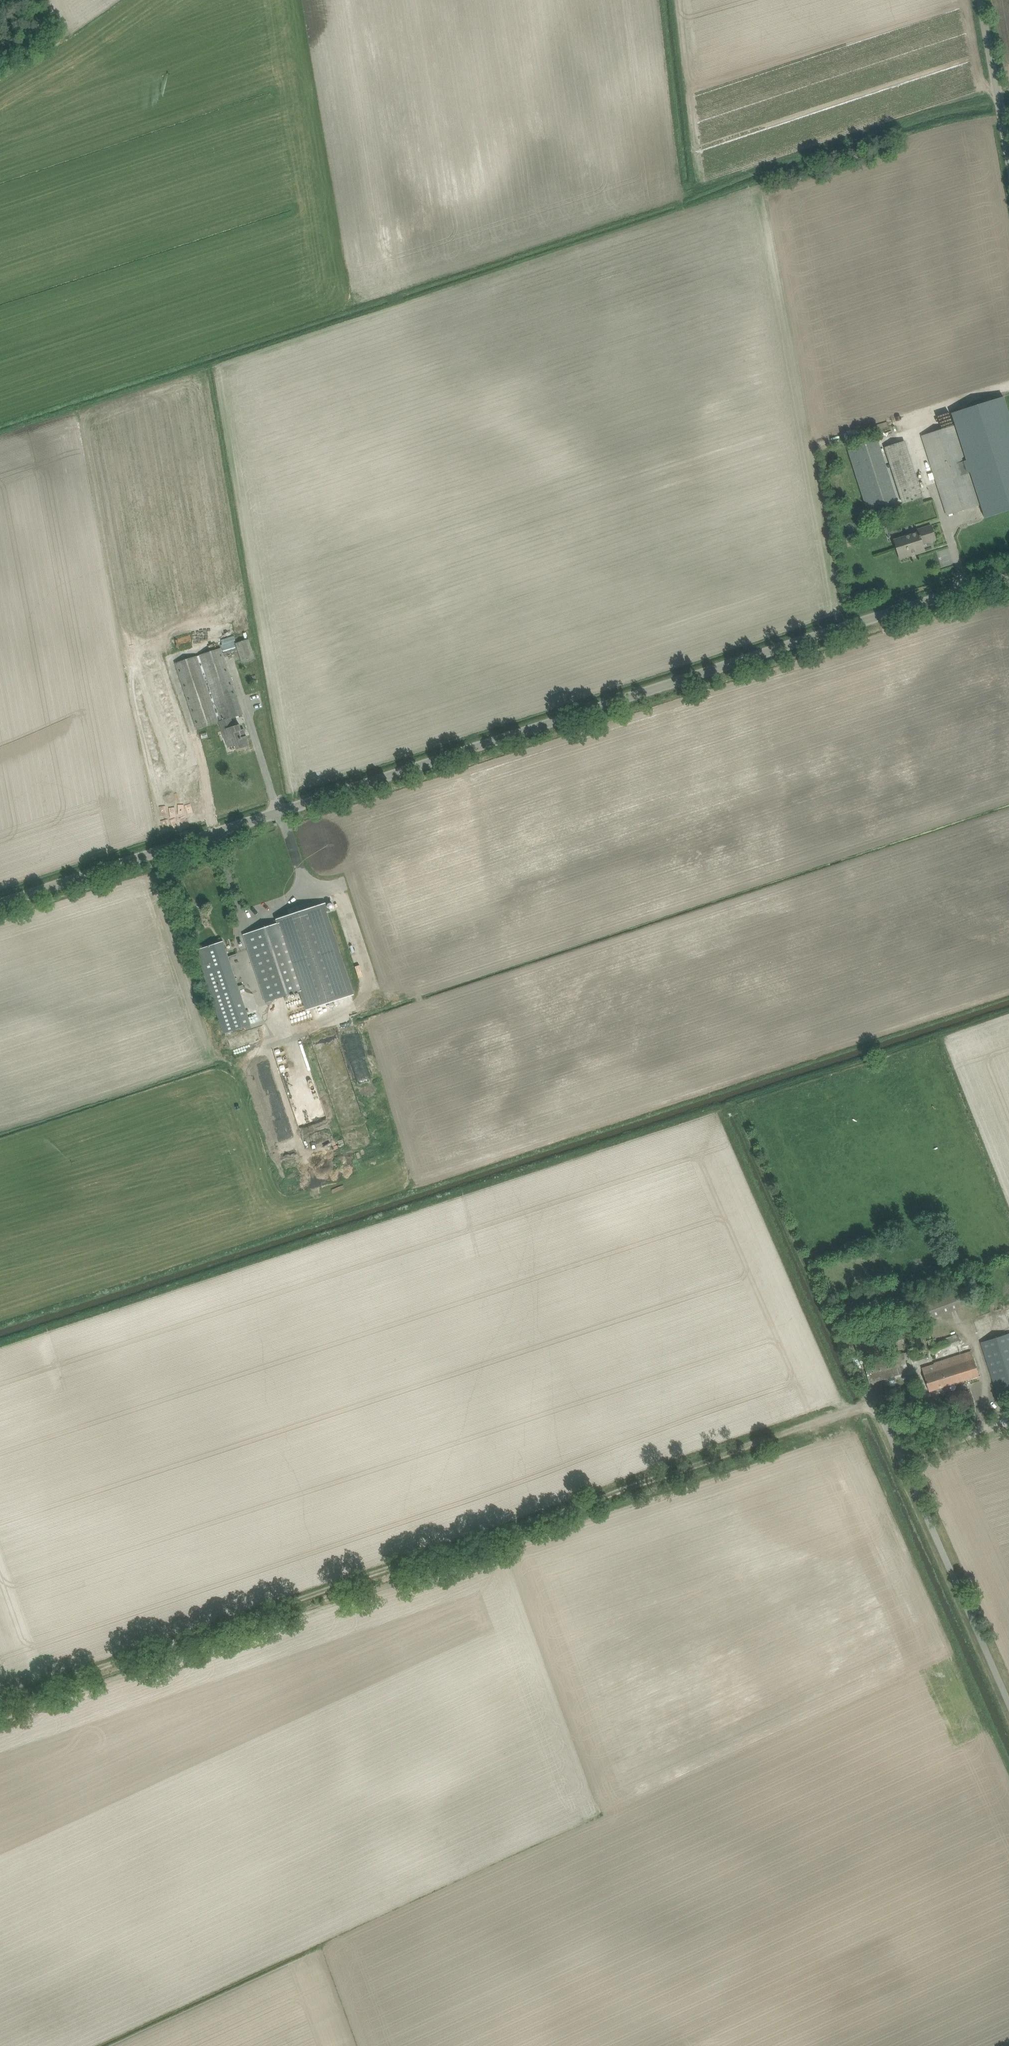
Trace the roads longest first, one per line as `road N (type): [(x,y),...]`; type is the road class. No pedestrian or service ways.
road 1 (unclassified): [(0,910),(1008,587)]
road 2 (track): [(876,1411),(0,1701)]
road 3 (unclassified): [(1008,1707),(901,1460)]
road 4 (unclassified): [(1008,148),(982,0)]

